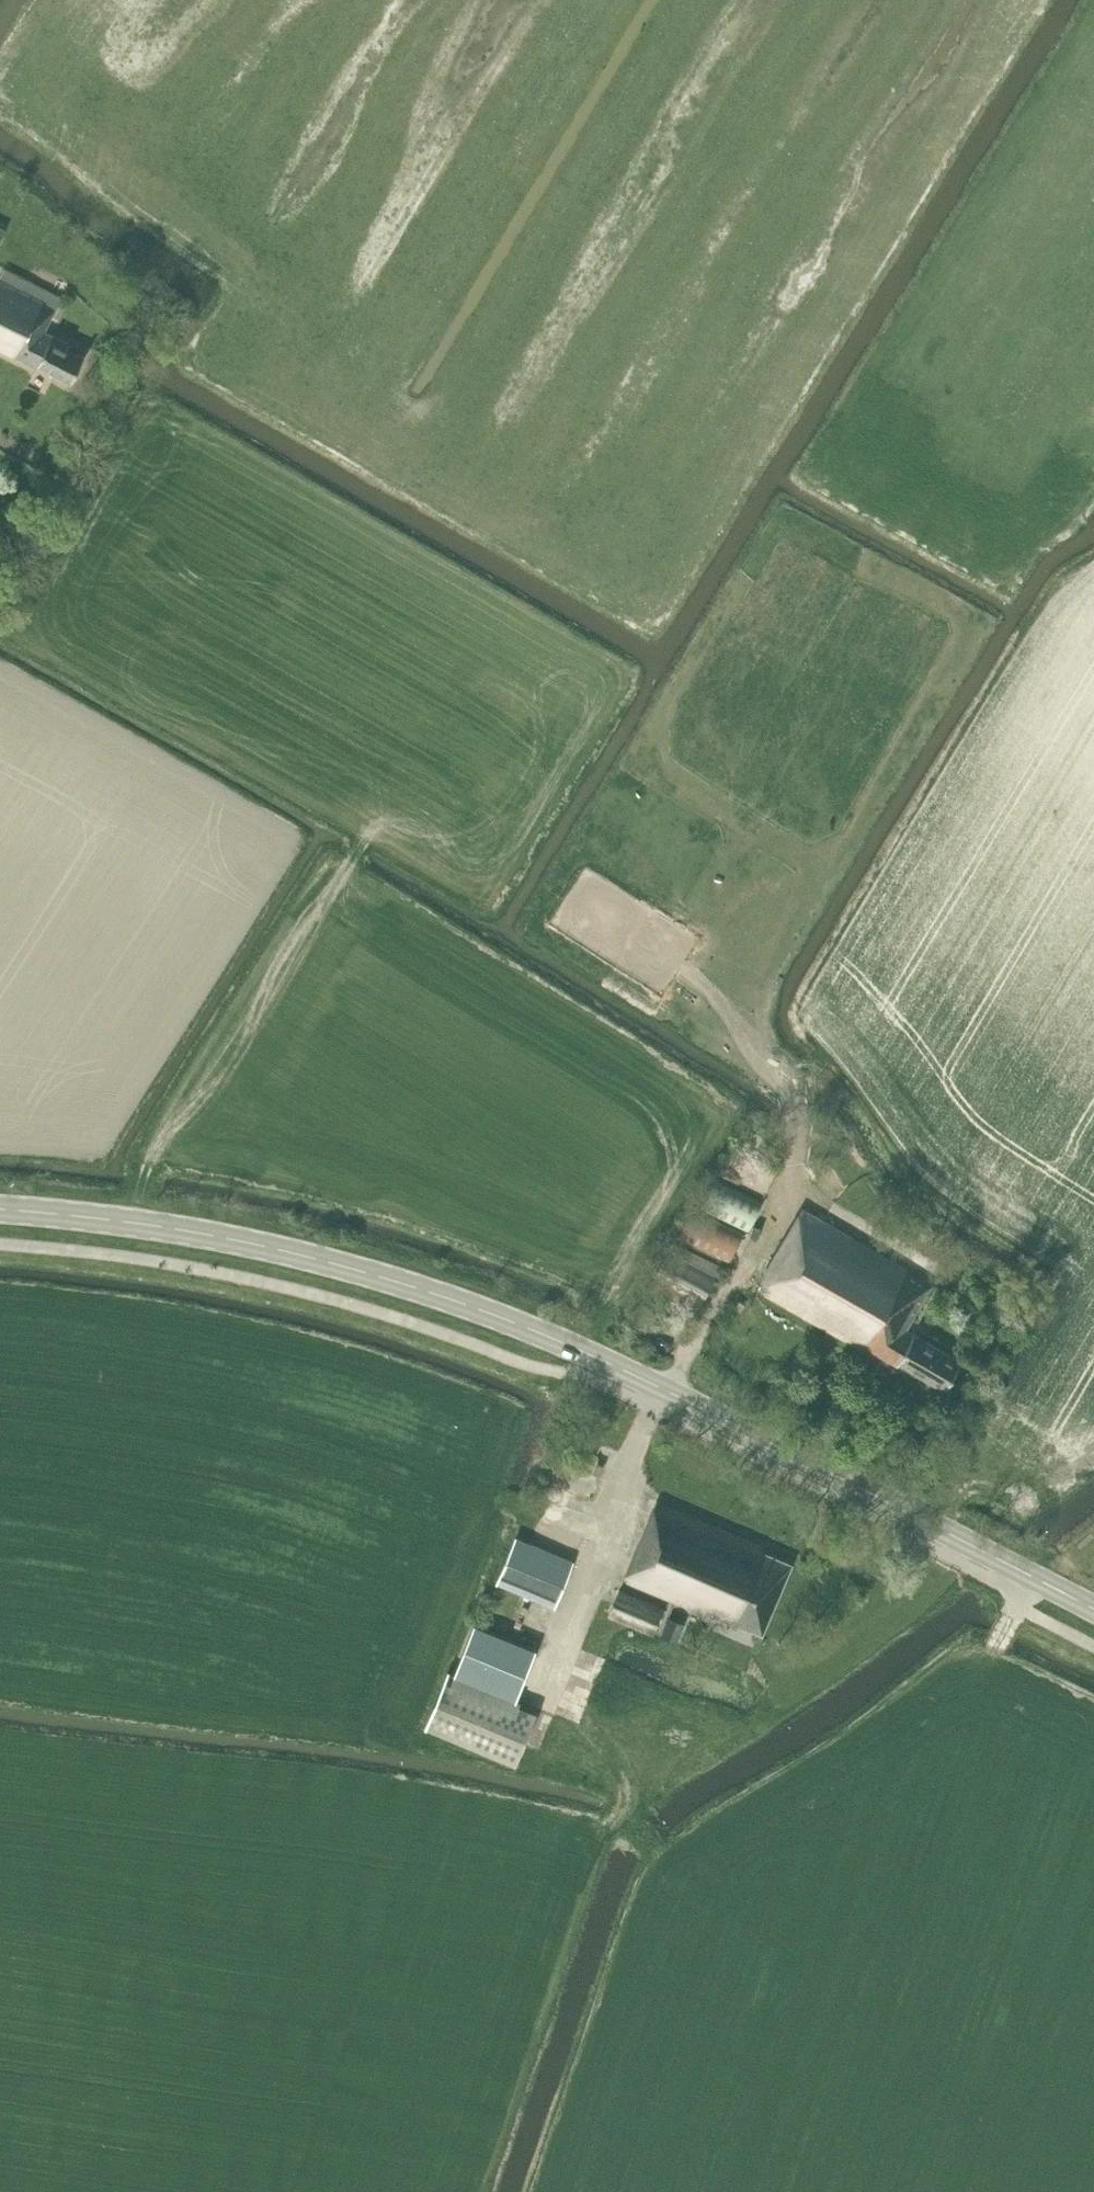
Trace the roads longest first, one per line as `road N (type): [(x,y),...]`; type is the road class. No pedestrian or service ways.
road 1 (secondary): [(1093,1608),(623,1368),(509,1320),(270,1247),(0,1208)]

